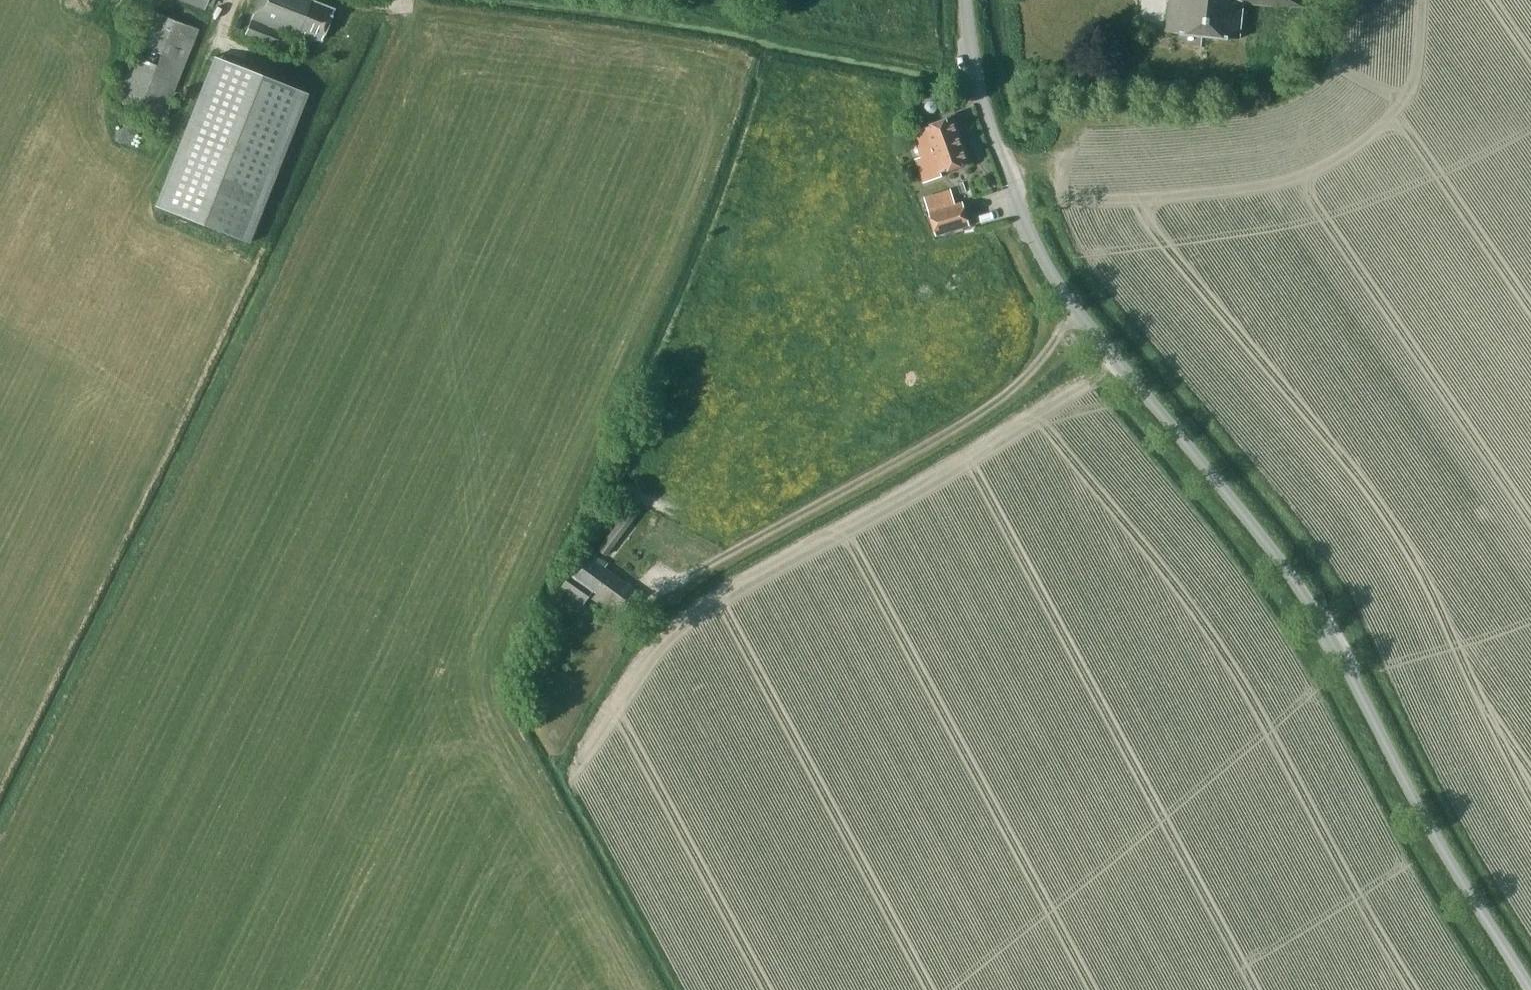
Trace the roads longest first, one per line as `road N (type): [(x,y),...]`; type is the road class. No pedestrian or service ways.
road 1 (unclassified): [(1528,989),(1426,824),(1308,605),(1050,265),(1014,190),(972,53),(968,0)]

